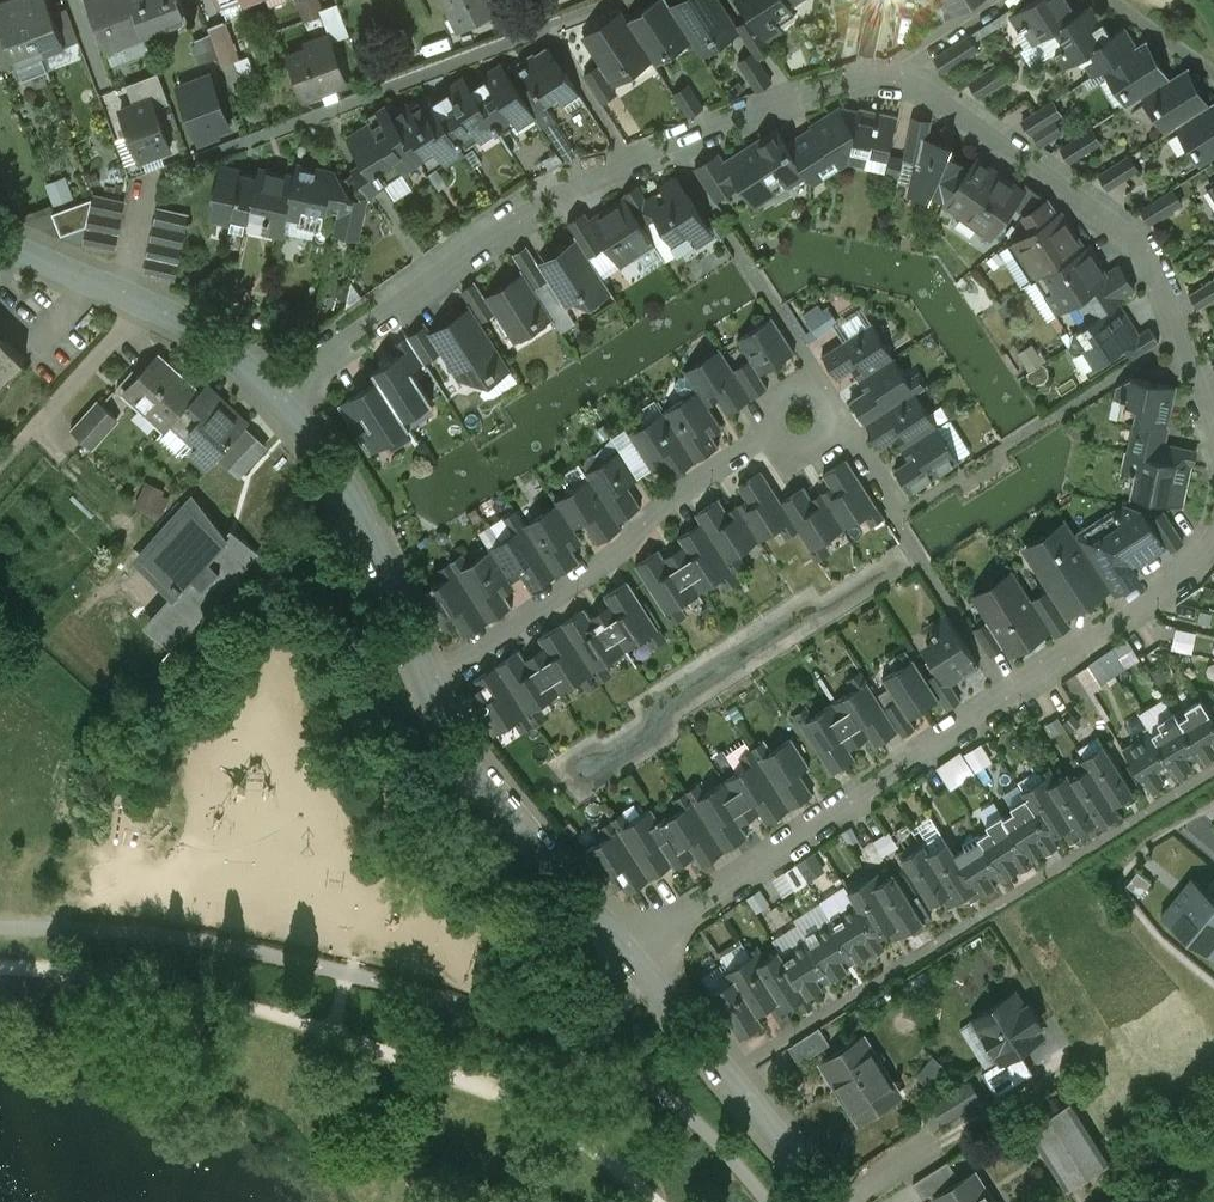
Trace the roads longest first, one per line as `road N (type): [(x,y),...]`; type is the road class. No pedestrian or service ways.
road 1 (residential): [(278,404),(417,292),(549,203),(796,98),(895,78),(1005,136),(1129,239),(1152,268),(1213,403)]
road 2 (residential): [(1213,541),(1188,577),(627,954)]
road 3 (residential): [(427,682),(611,559),(729,460),(806,416)]
road 4 (residential): [(427,682),(463,754),(627,954)]
road 5 (residential): [(0,242),(125,292),(209,339),(278,404)]
road 6 (residential): [(627,954),(832,1201)]
road 7 (residential): [(278,404),(361,513),(427,682)]

